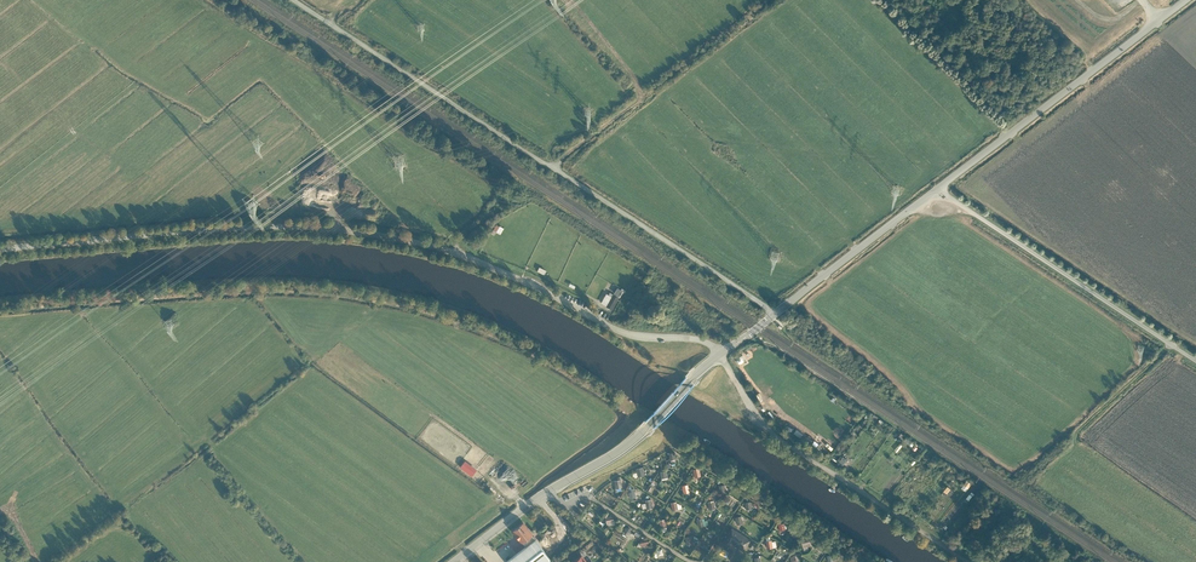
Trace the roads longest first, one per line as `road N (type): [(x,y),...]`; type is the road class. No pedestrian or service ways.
road 1 (track): [(971,561),(764,423),(721,351),(707,342),(627,334),(445,249),(278,227),(0,250)]
road 2 (track): [(301,0),(775,314)]
road 3 (track): [(324,345),(43,561)]
road 4 (unclassified): [(938,188),(1187,0)]
road 5 (unclassified): [(1195,360),(938,188)]
road 6 (unclassified): [(721,351),(938,188)]
road 7 (residential): [(650,420),(451,561)]

